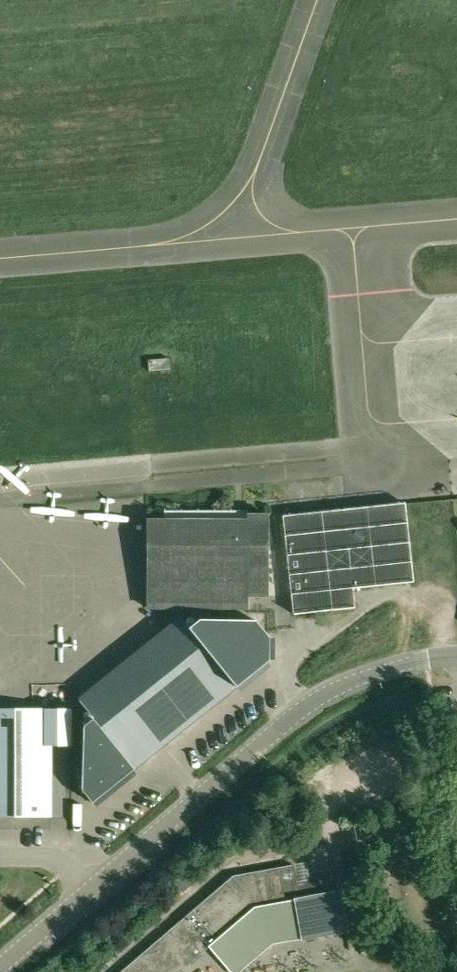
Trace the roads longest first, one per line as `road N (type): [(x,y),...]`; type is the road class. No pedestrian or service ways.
road 1 (tertiary): [(0,965),(323,695),(363,678),(456,657)]

